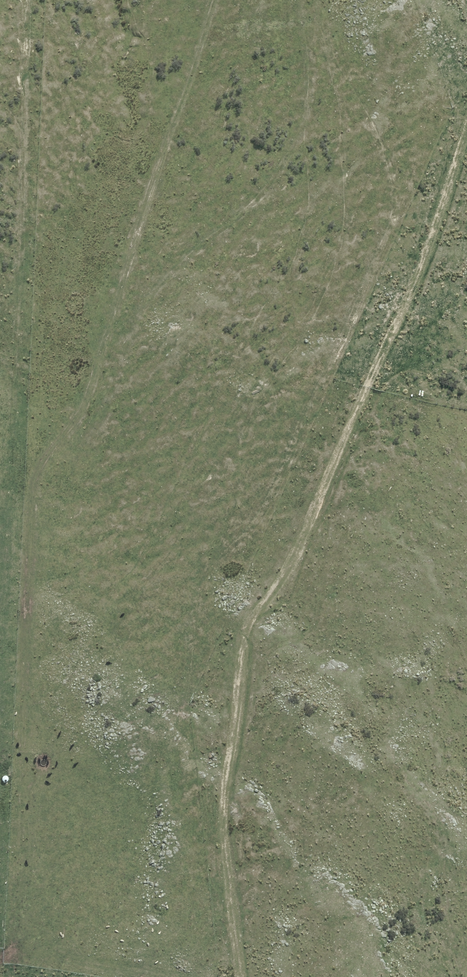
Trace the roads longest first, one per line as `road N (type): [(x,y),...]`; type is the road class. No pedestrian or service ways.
road 1 (track): [(0,959),(13,953),(24,912),(33,489),(85,412),(217,0)]
road 2 (track): [(466,127),(301,548),(253,623),(238,693),(228,872),(240,976)]

